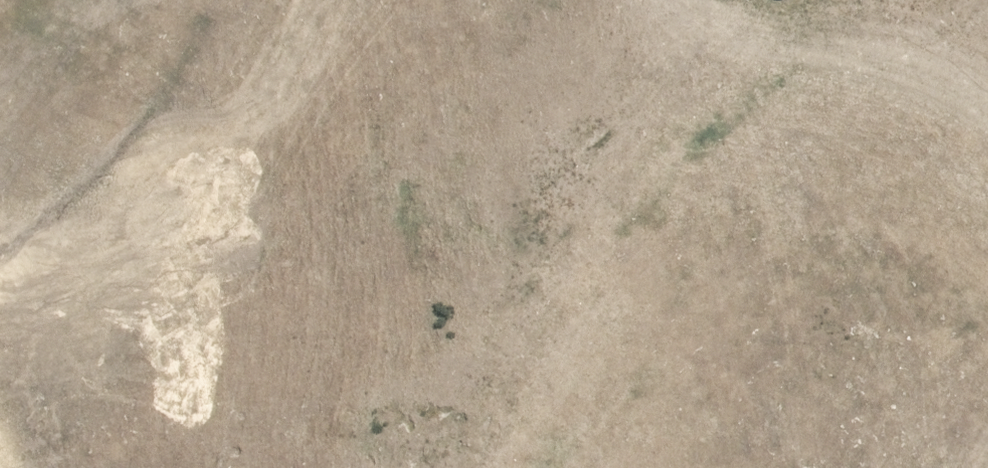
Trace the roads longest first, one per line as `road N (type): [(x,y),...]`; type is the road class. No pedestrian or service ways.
road 1 (unknown): [(440,0),(517,138),(813,255),(987,365)]
road 2 (unknown): [(813,255),(405,467)]

